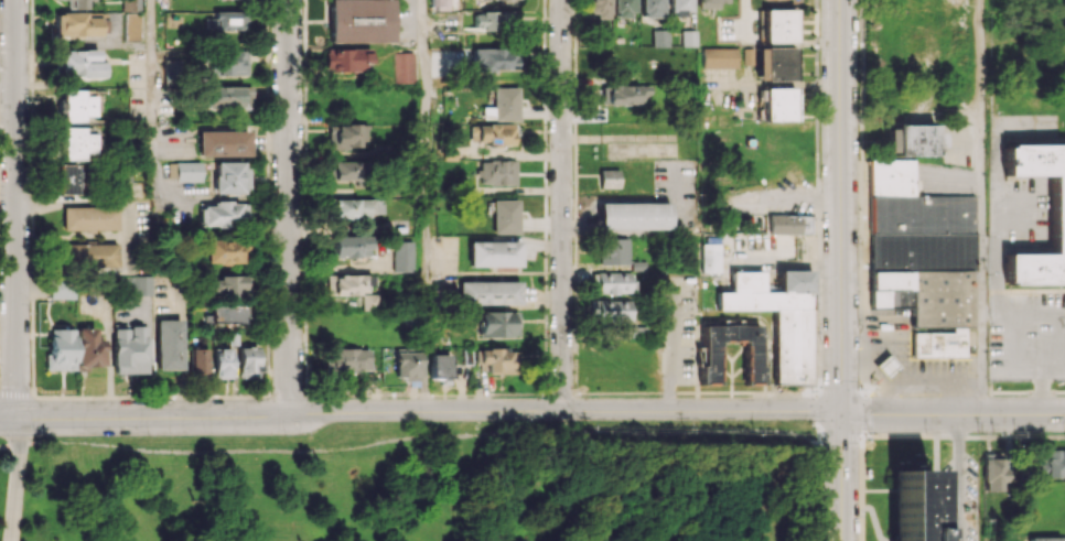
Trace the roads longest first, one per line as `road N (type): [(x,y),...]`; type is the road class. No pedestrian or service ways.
road 1 (tertiary): [(841,411),(0,419)]
road 2 (residential): [(14,0),(14,419)]
road 3 (residential): [(288,0),(287,415)]
road 4 (tertiary): [(840,0),(841,411)]
road 5 (residential): [(561,0),(562,409)]
road 6 (tertiary): [(1064,414),(841,411)]
road 7 (tertiary): [(841,411),(841,540)]
road 8 (residential): [(14,419),(8,540)]

